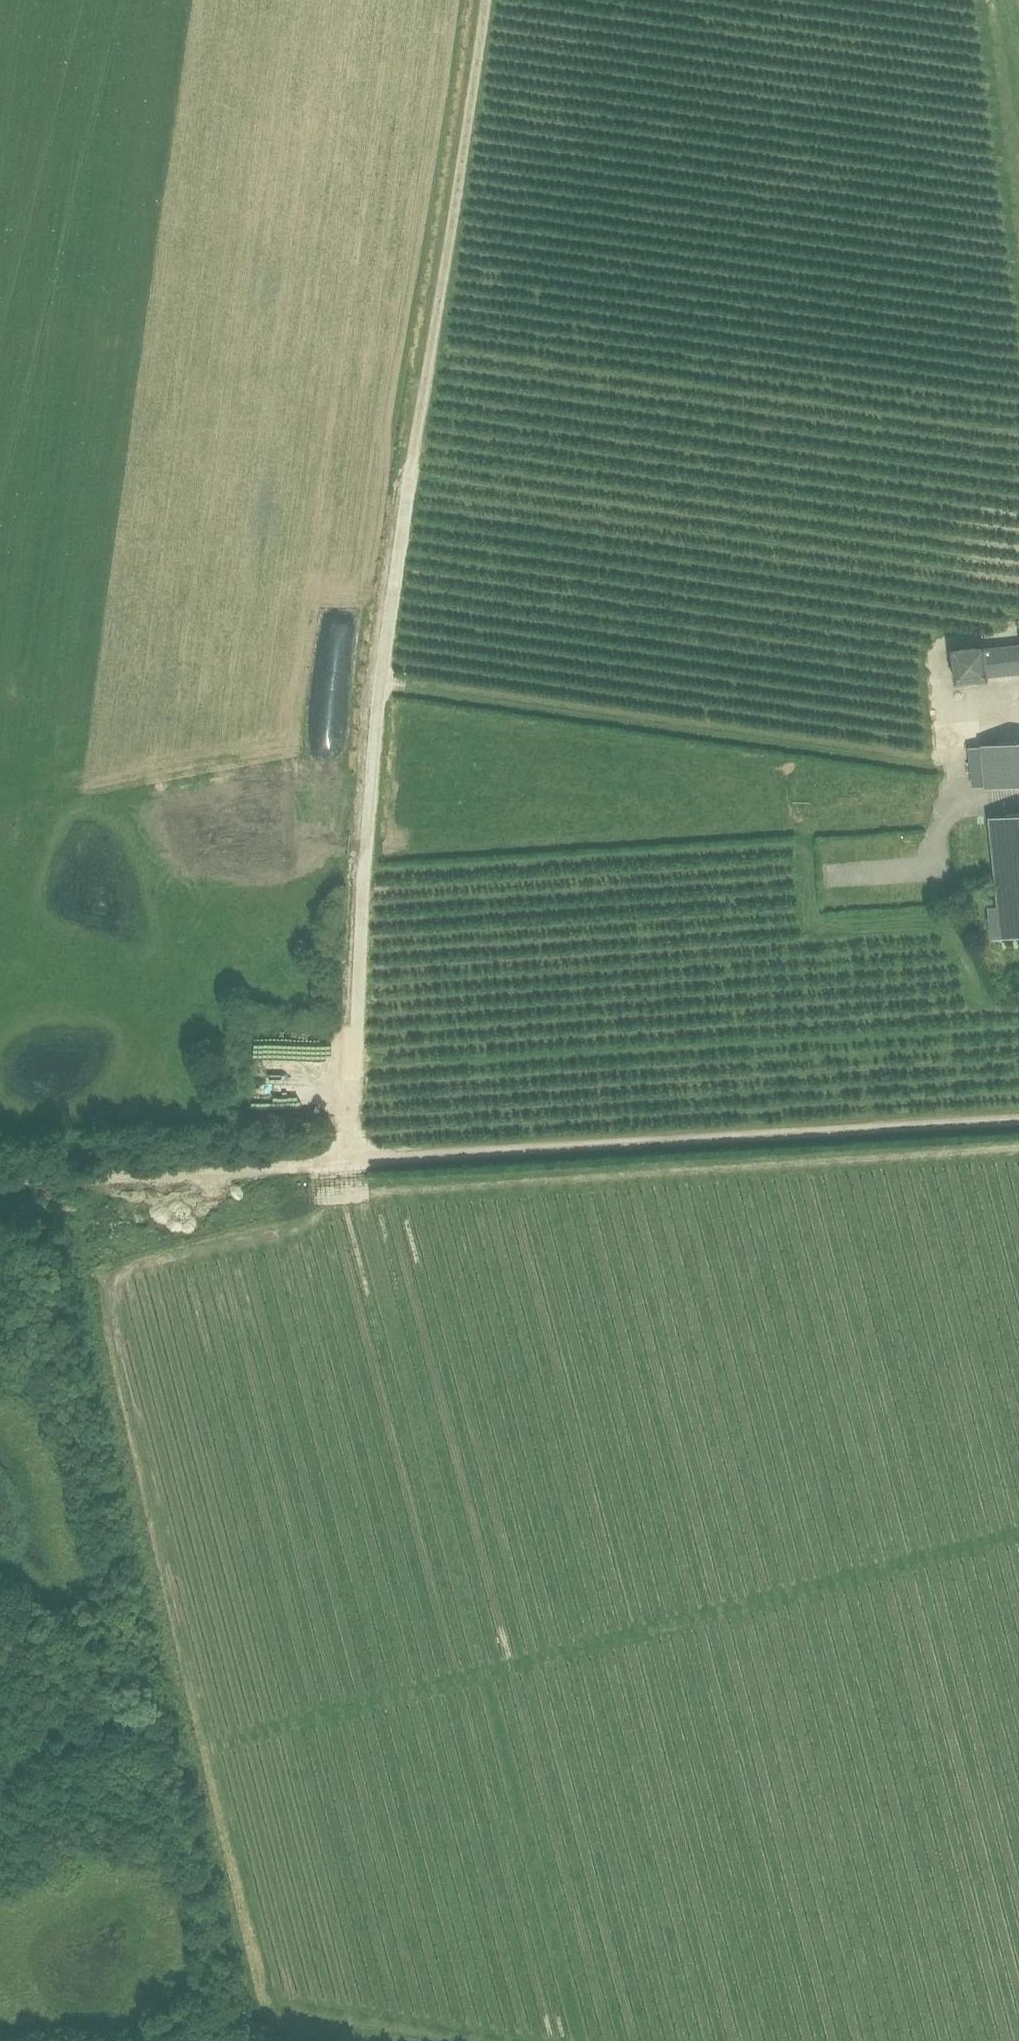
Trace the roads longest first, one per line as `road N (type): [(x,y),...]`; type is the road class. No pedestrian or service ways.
road 1 (track): [(486,0),(381,676),(350,1161)]
road 2 (track): [(1018,1119),(350,1161)]
road 3 (track): [(350,1161),(0,1184)]

